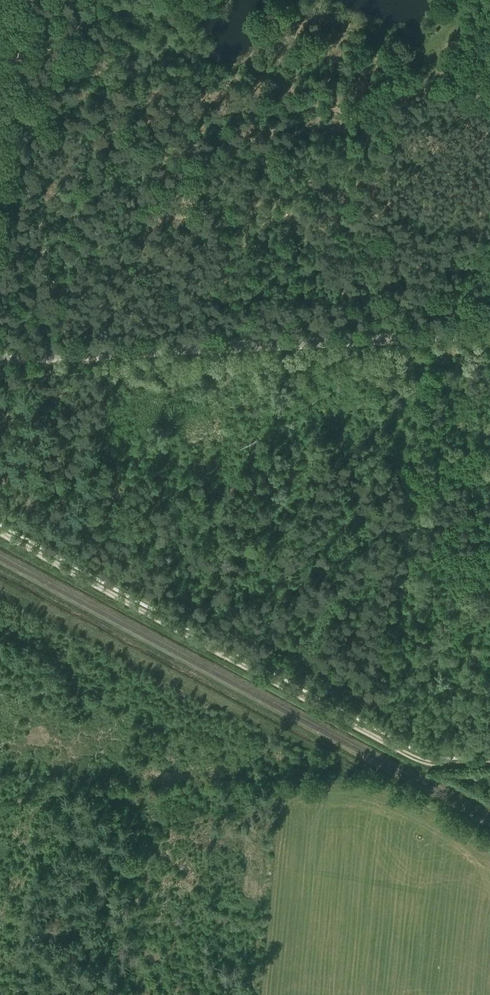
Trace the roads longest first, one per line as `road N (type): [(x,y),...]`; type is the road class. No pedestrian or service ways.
road 1 (track): [(0,534),(405,756),(432,765),(489,765)]
road 2 (unclassified): [(0,358),(489,334)]
road 3 (track): [(115,994),(129,787),(0,794)]
road 4 (unclassified): [(0,161),(20,0)]

